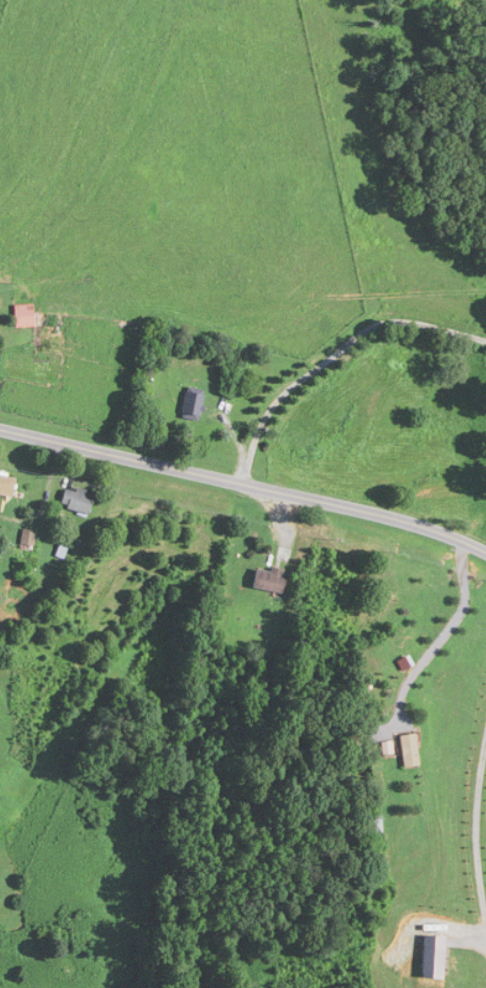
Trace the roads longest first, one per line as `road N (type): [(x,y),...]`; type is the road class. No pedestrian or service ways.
road 1 (tertiary): [(0,428),(408,521),(485,550)]
road 2 (residential): [(235,482),(258,404),(374,323),(403,320),(485,341)]

